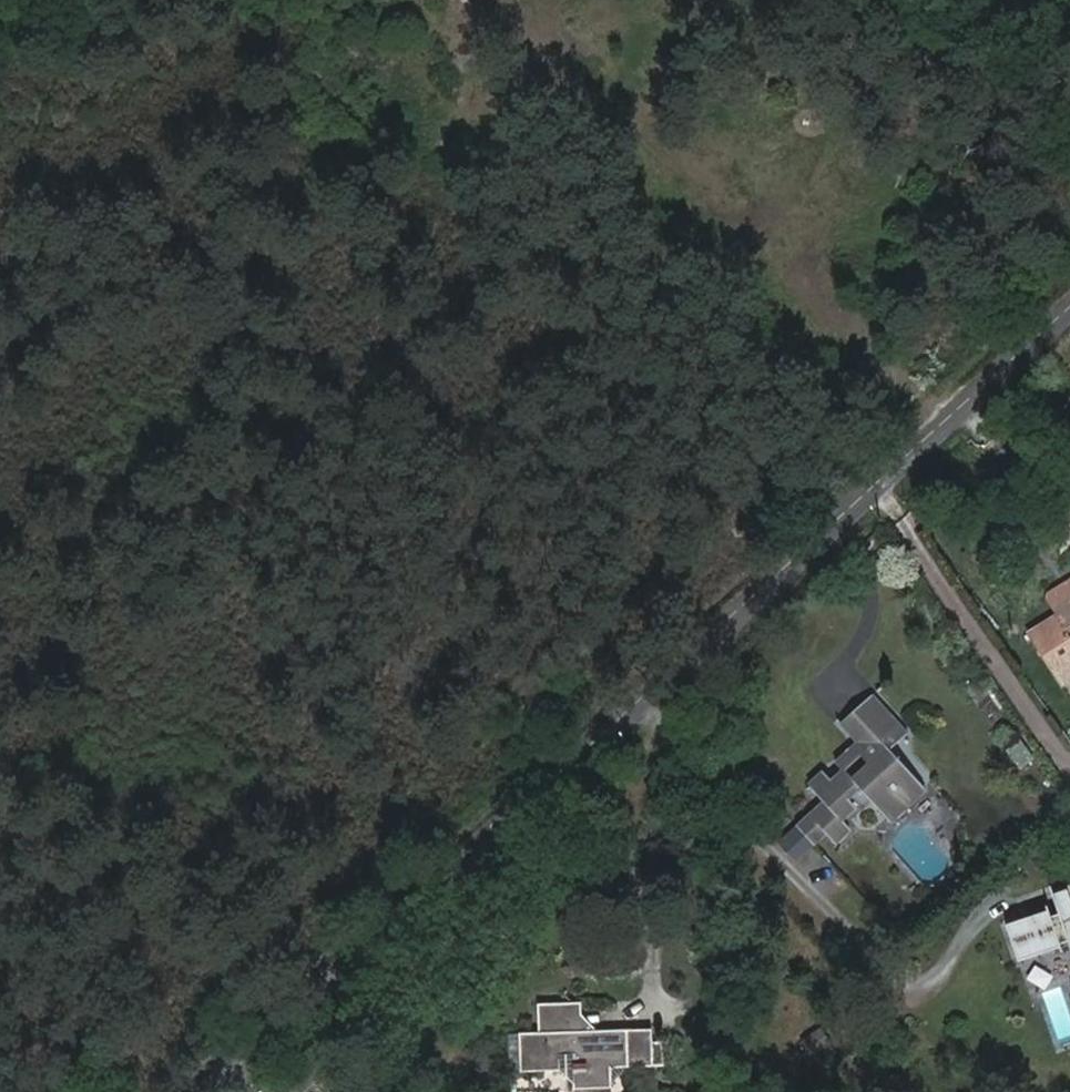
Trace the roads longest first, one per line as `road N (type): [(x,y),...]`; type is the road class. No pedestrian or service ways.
road 1 (unclassified): [(253,1091),(1069,326)]

